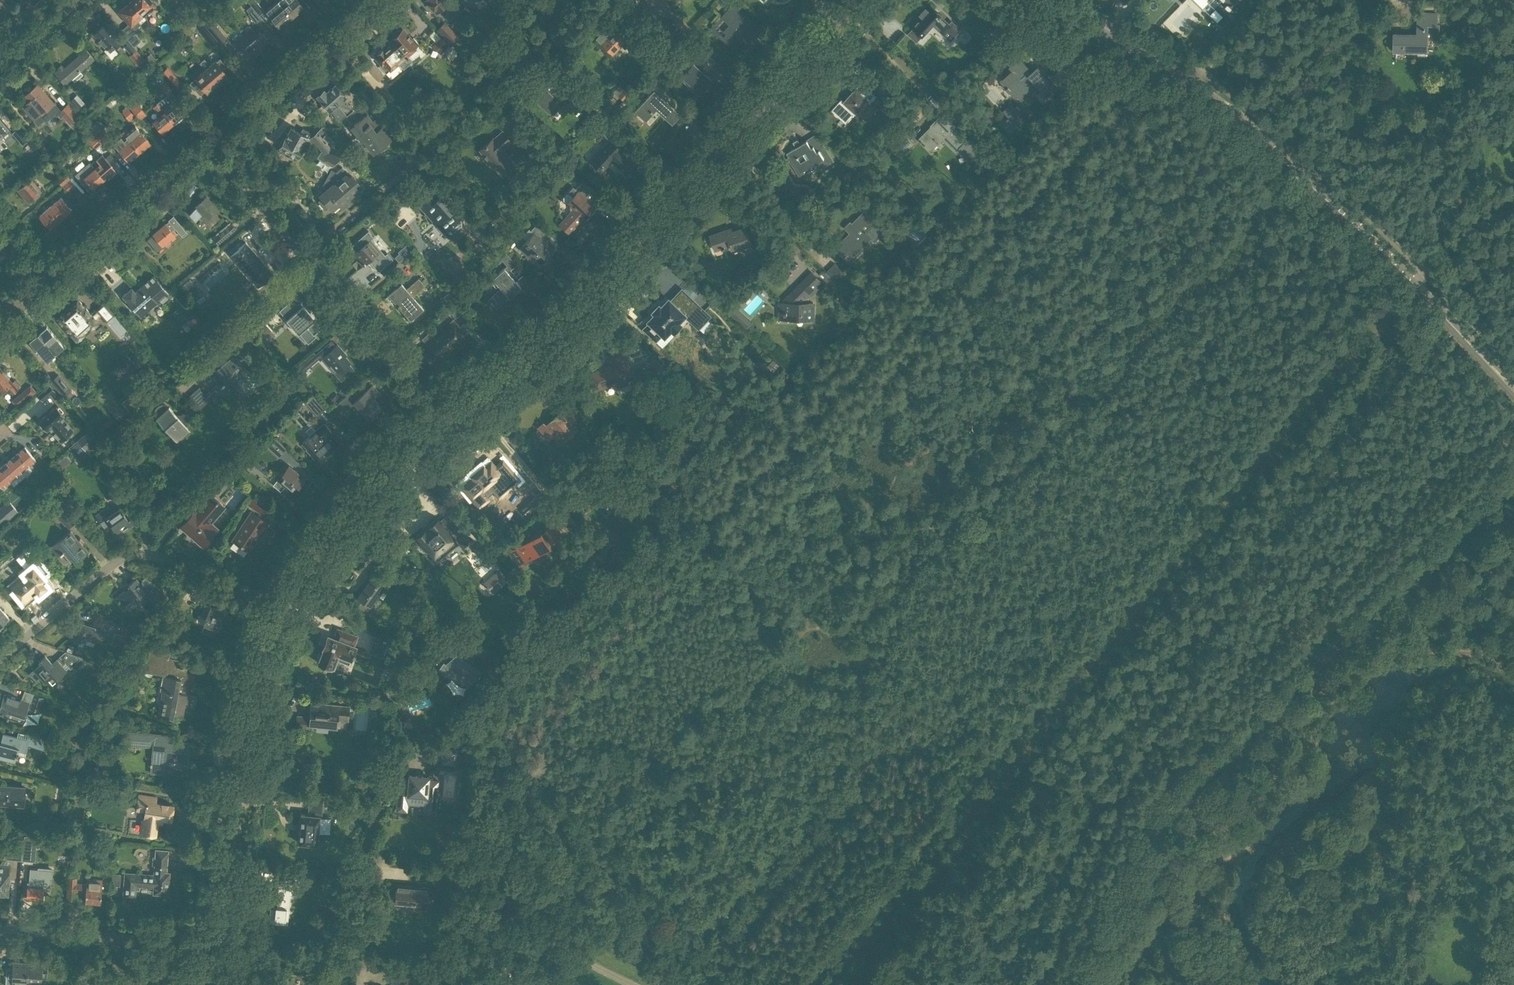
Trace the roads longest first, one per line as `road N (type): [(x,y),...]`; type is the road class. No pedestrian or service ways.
road 1 (track): [(1376,315),(824,984)]
road 2 (unclassified): [(1077,984),(1146,827),(1513,473)]
road 3 (secondary): [(1513,388),(1242,123),(1194,87),(1034,0)]
road 4 (tertiary): [(447,417),(599,281),(857,0)]
road 5 (residential): [(205,151),(447,417)]
road 6 (tertiary): [(224,946),(243,710),(282,604)]
road 7 (residential): [(0,661),(130,555),(154,555),(282,604)]
road 8 (tertiary): [(282,604),(351,503),(447,417)]
road 9 (residential): [(372,0),(205,151)]
road 10 (residential): [(224,946),(0,930)]
road 11 (residential): [(49,277),(205,151)]

